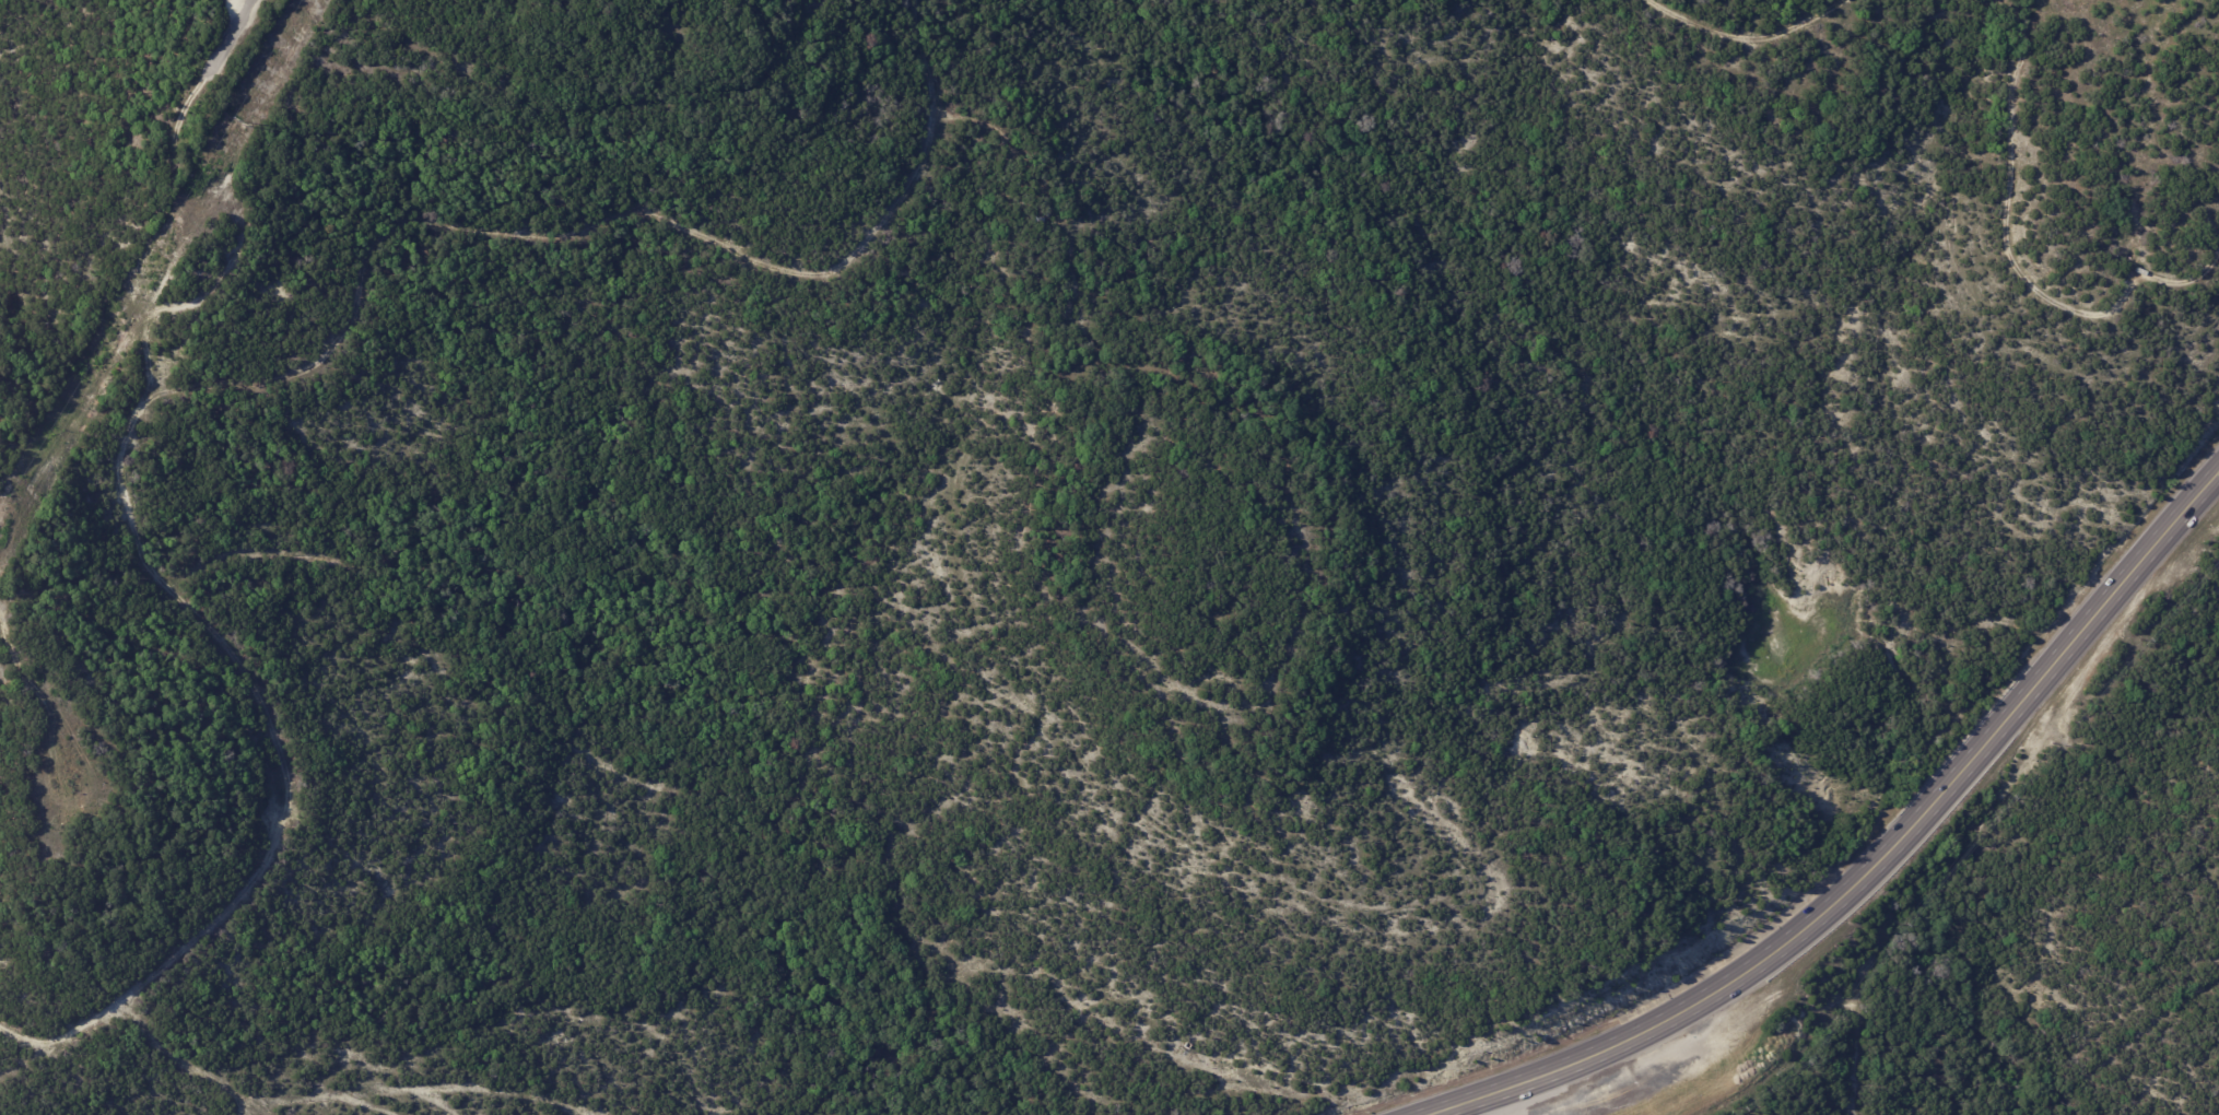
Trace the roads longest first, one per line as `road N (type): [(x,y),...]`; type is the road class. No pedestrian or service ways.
road 1 (secondary): [(1435,1114),(1598,1054),(1703,1002),(1800,932),(1944,791),(2218,473)]

